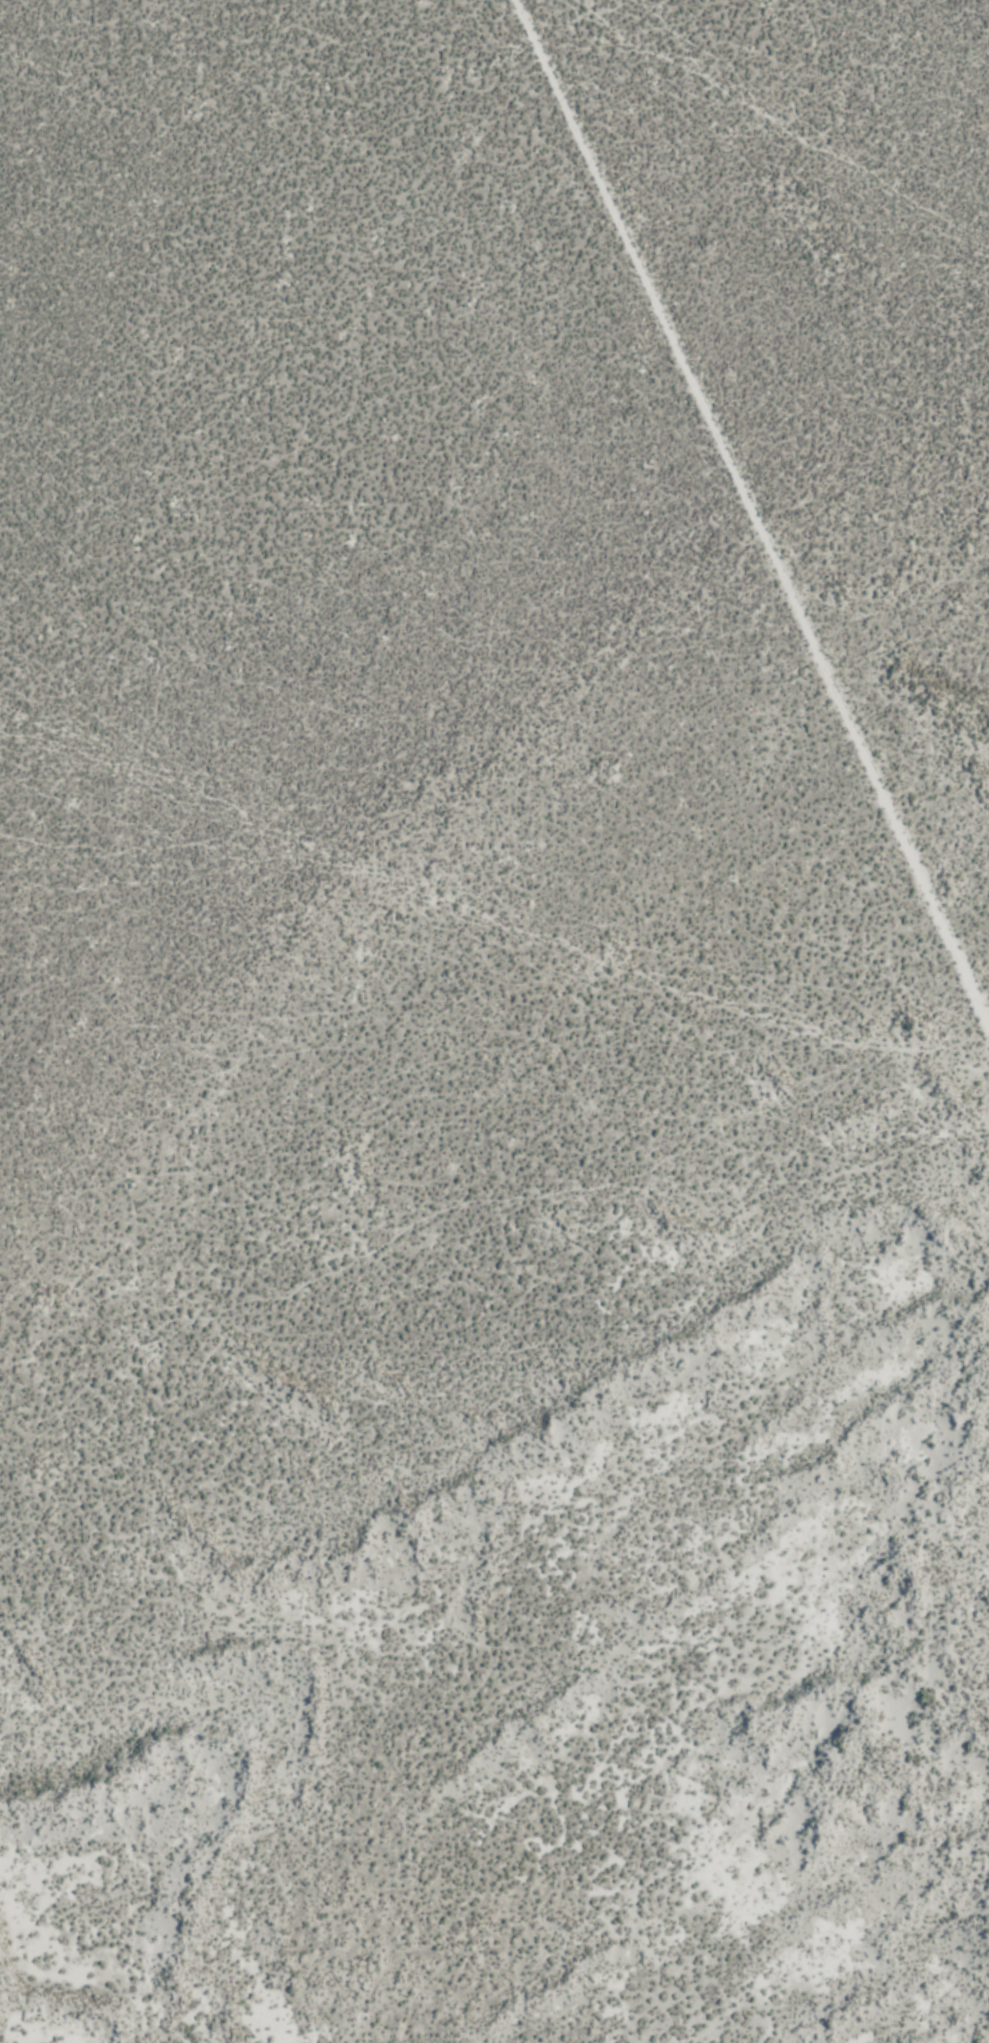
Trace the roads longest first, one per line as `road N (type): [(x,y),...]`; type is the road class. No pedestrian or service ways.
road 1 (track): [(988,1022),(517,0)]

